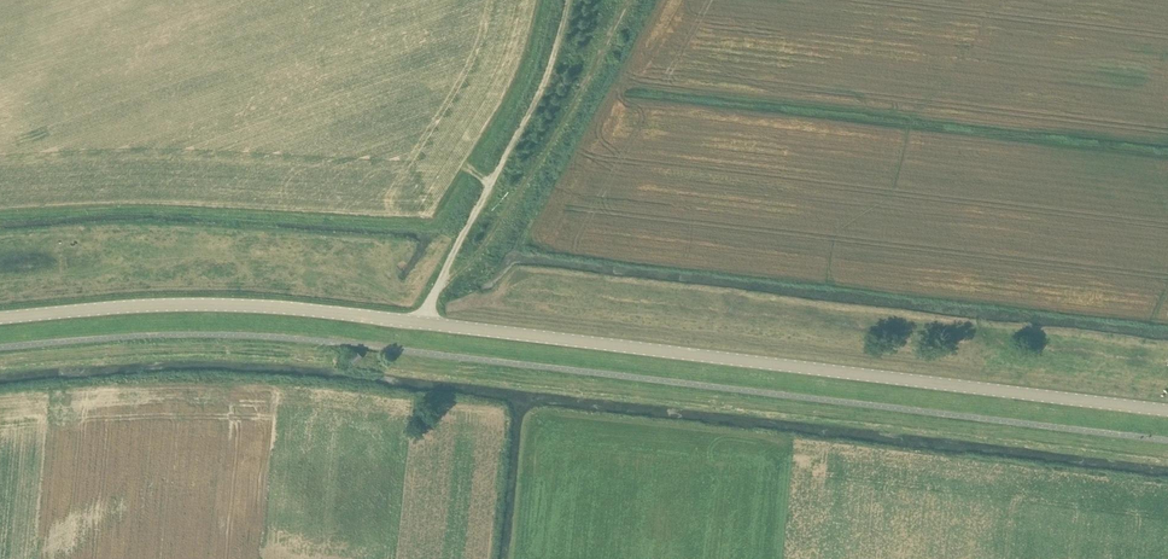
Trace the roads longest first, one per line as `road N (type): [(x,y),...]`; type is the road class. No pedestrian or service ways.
road 1 (secondary): [(0,318),(119,306),(306,309),(1167,410)]
road 2 (track): [(568,0),(554,64),(423,323)]

